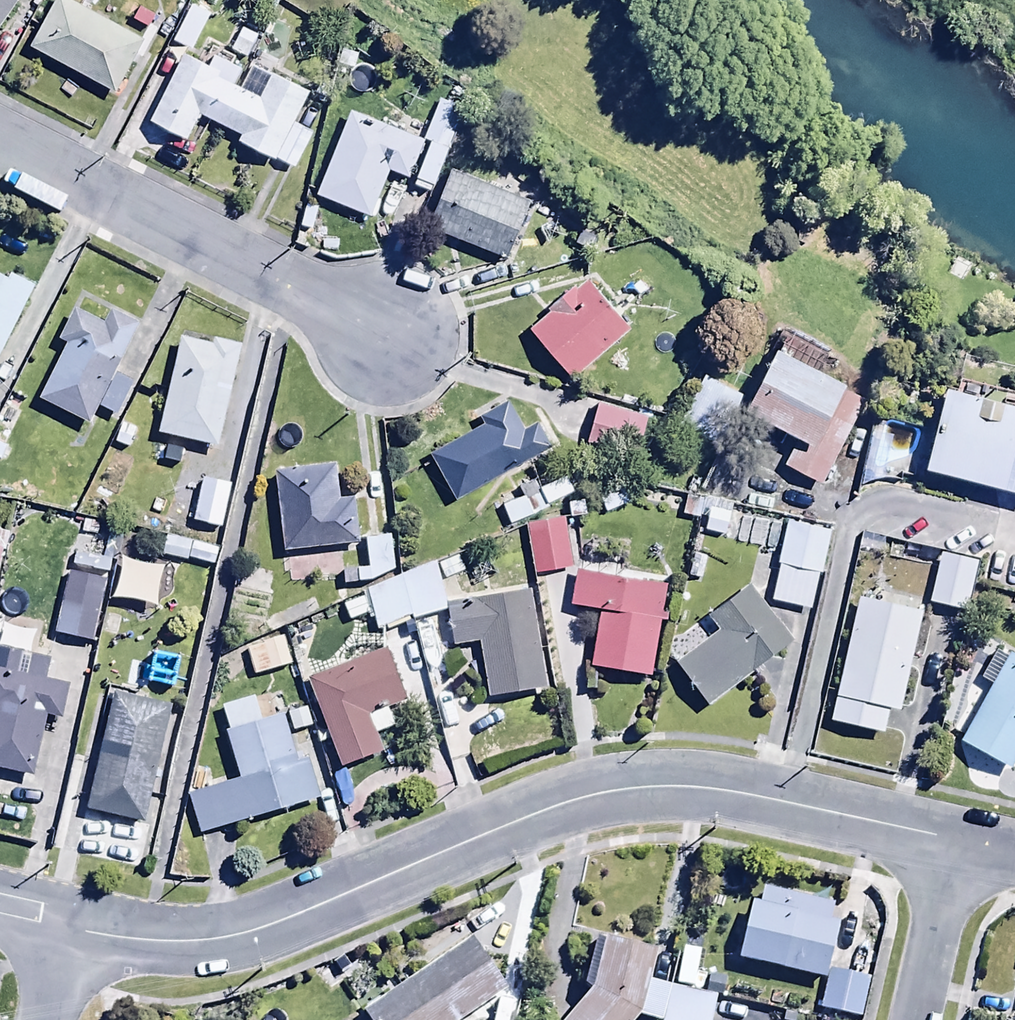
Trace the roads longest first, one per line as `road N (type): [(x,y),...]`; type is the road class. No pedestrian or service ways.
road 1 (residential): [(56,920),(195,937),(263,922),(528,812),(629,782),(698,781),(960,838)]
road 2 (residential): [(400,337),(292,271),(0,130)]
road 3 (residential): [(916,1019),(960,838)]

